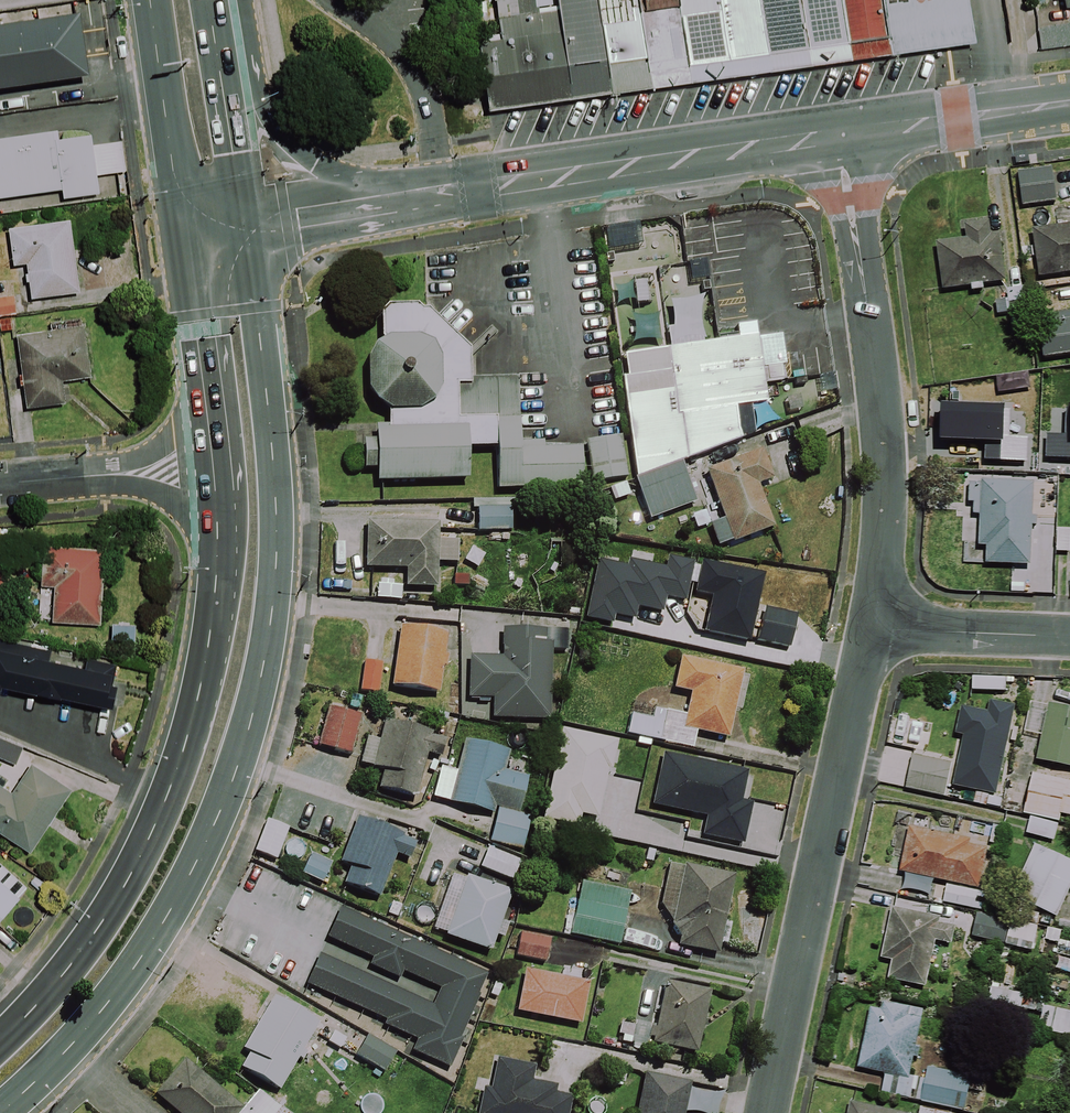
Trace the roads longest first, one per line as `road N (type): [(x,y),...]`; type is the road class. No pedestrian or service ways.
road 1 (primary): [(244,223),(278,522),(264,661),(244,749),(212,834),(130,978),(5,1112)]
road 2 (primary): [(0,1041),(91,942),(145,847),(184,751),(217,572),(213,467)]
road 3 (residential): [(837,133),(880,417),(870,630)]
road 4 (residential): [(870,630),(765,1112)]
road 5 (tertiary): [(381,201),(837,133)]
road 6 (primary): [(213,467),(185,229)]
road 7 (tertiary): [(837,133),(1069,102)]
road 8 (primary): [(185,229),(152,0)]
road 9 (residential): [(0,480),(213,467)]
road 10 (residential): [(1069,636),(870,630)]
road 11 (primary): [(227,79),(296,153),(381,201)]
road 12 (primary): [(227,79),(244,223)]
road 13 (tertiary): [(244,223),(381,201)]

